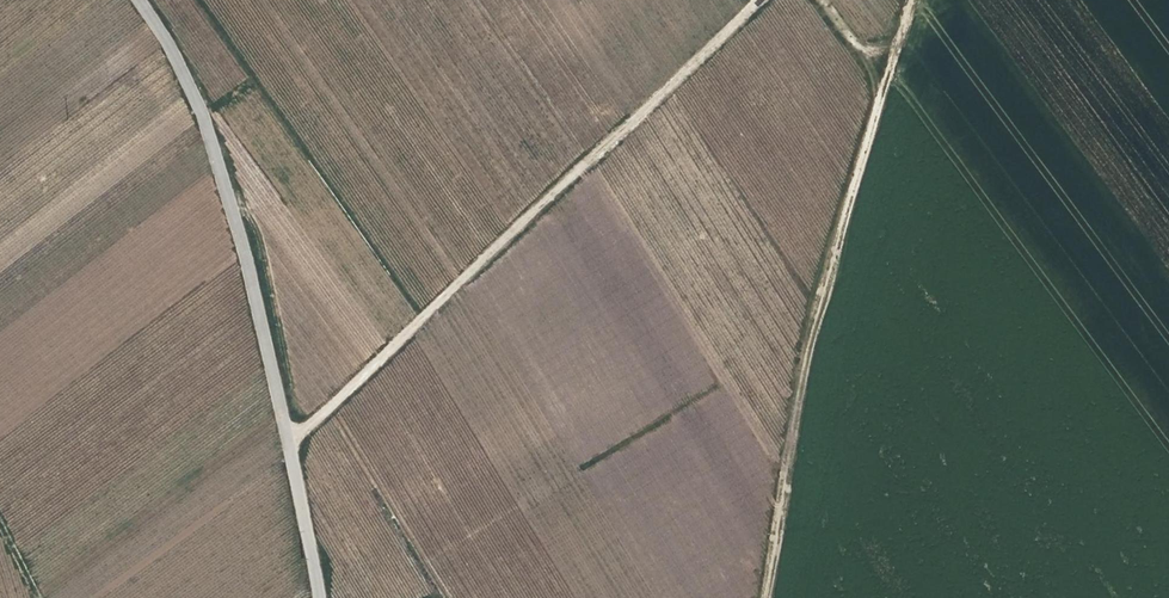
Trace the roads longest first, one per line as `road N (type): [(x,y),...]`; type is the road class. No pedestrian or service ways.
road 1 (track): [(288,447),(762,0)]
road 2 (track): [(138,0),(203,117),(246,260),(319,597)]
road 3 (track): [(912,0),(809,326),(765,597)]

